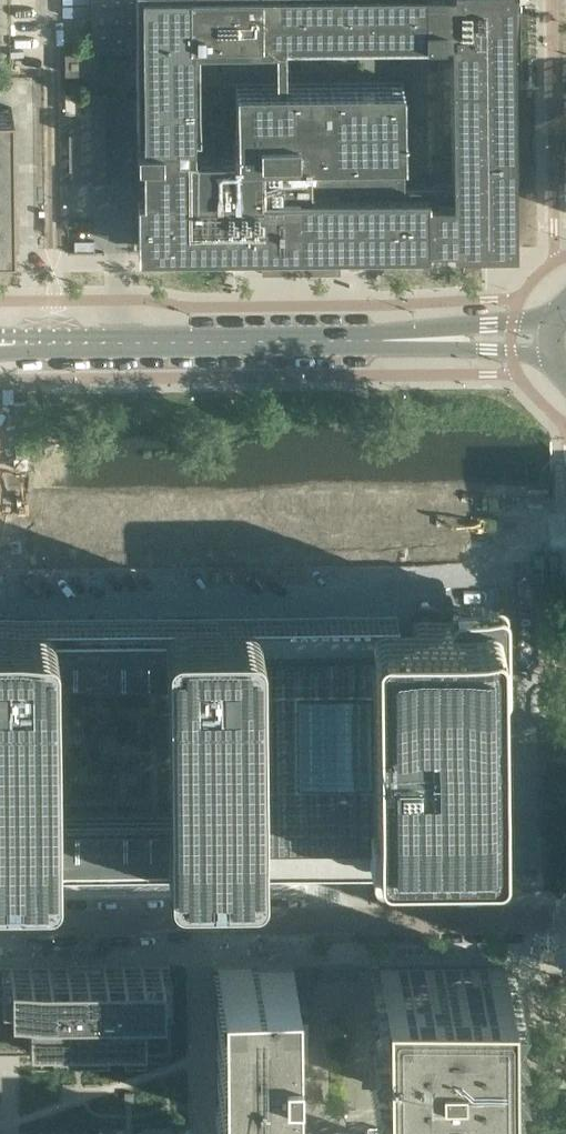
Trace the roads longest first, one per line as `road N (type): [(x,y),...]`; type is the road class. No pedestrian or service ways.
road 1 (unclassified): [(0,925),(519,917)]
road 2 (residential): [(56,346),(51,0)]
road 3 (residential): [(519,917),(522,585)]
road 4 (tertiary): [(56,346),(386,339)]
road 5 (tertiary): [(561,312),(386,339)]
road 6 (tertiary): [(386,339),(556,363)]

